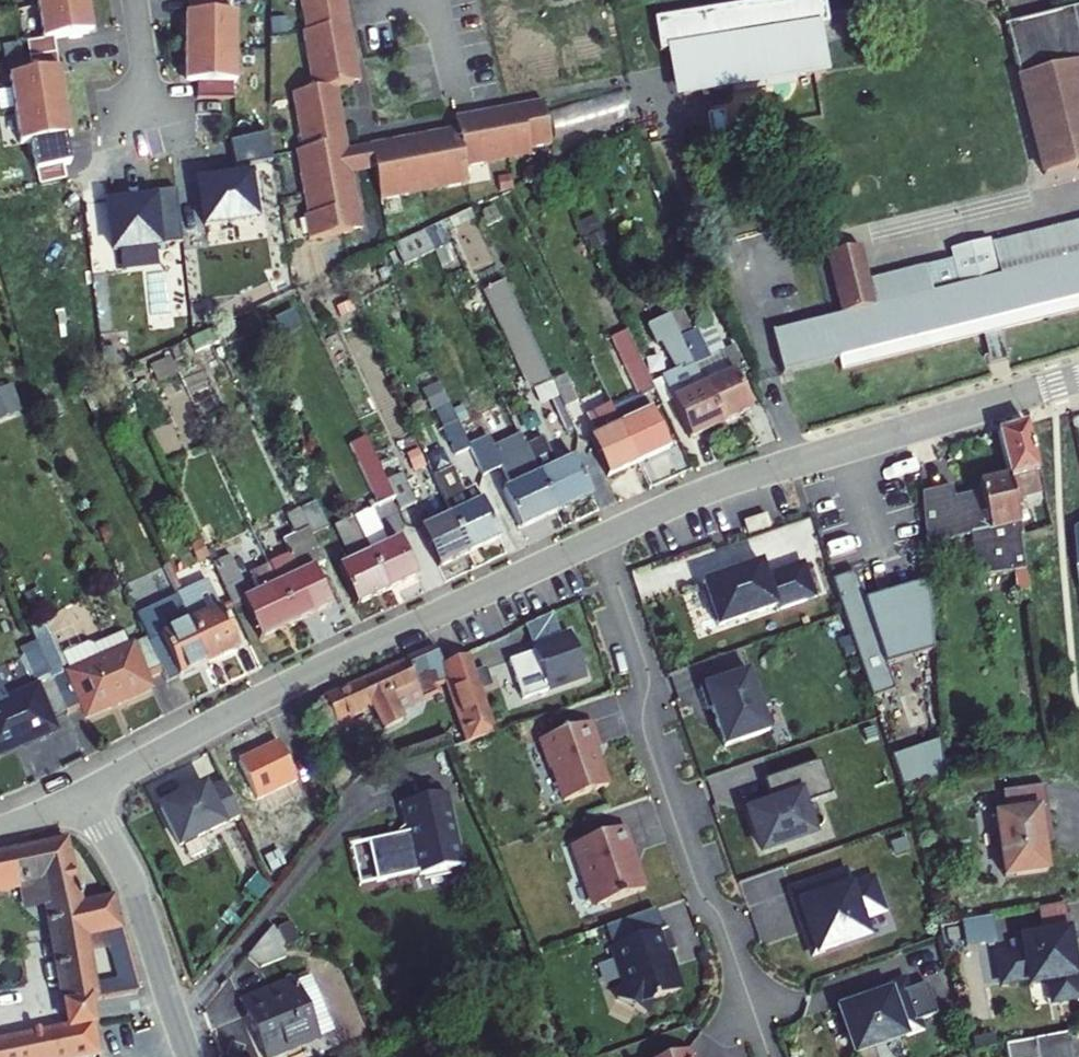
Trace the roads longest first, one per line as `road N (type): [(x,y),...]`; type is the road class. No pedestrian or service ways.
road 1 (residential): [(84,792),(275,689),(601,536)]
road 2 (residential): [(601,536),(648,673),(643,725),(699,891),(722,919),(769,1056)]
road 3 (residential): [(601,536),(747,476),(1078,379)]
road 4 (residential): [(84,792),(131,874),(190,1056)]

